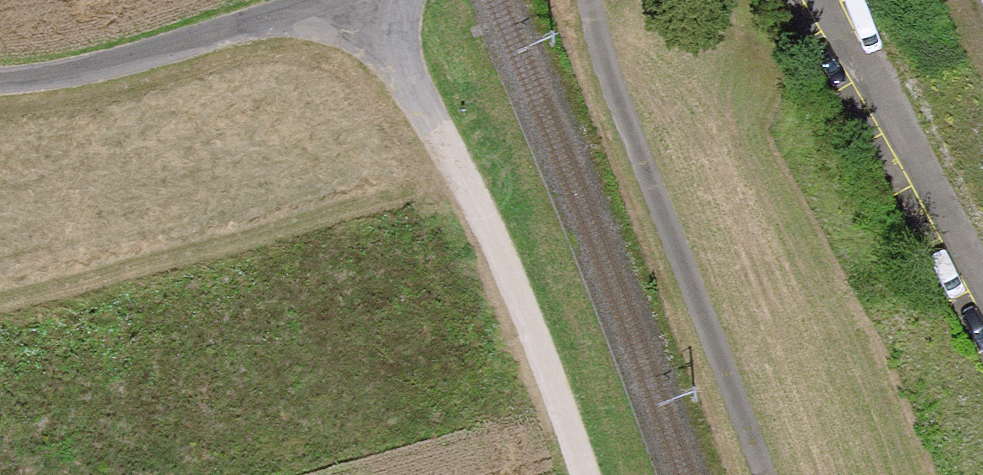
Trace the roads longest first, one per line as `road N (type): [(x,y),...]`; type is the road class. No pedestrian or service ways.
road 1 (track): [(583,474),(540,347),(368,0)]
road 2 (track): [(982,306),(824,0)]
road 3 (unclassified): [(326,0),(166,49),(0,79)]

